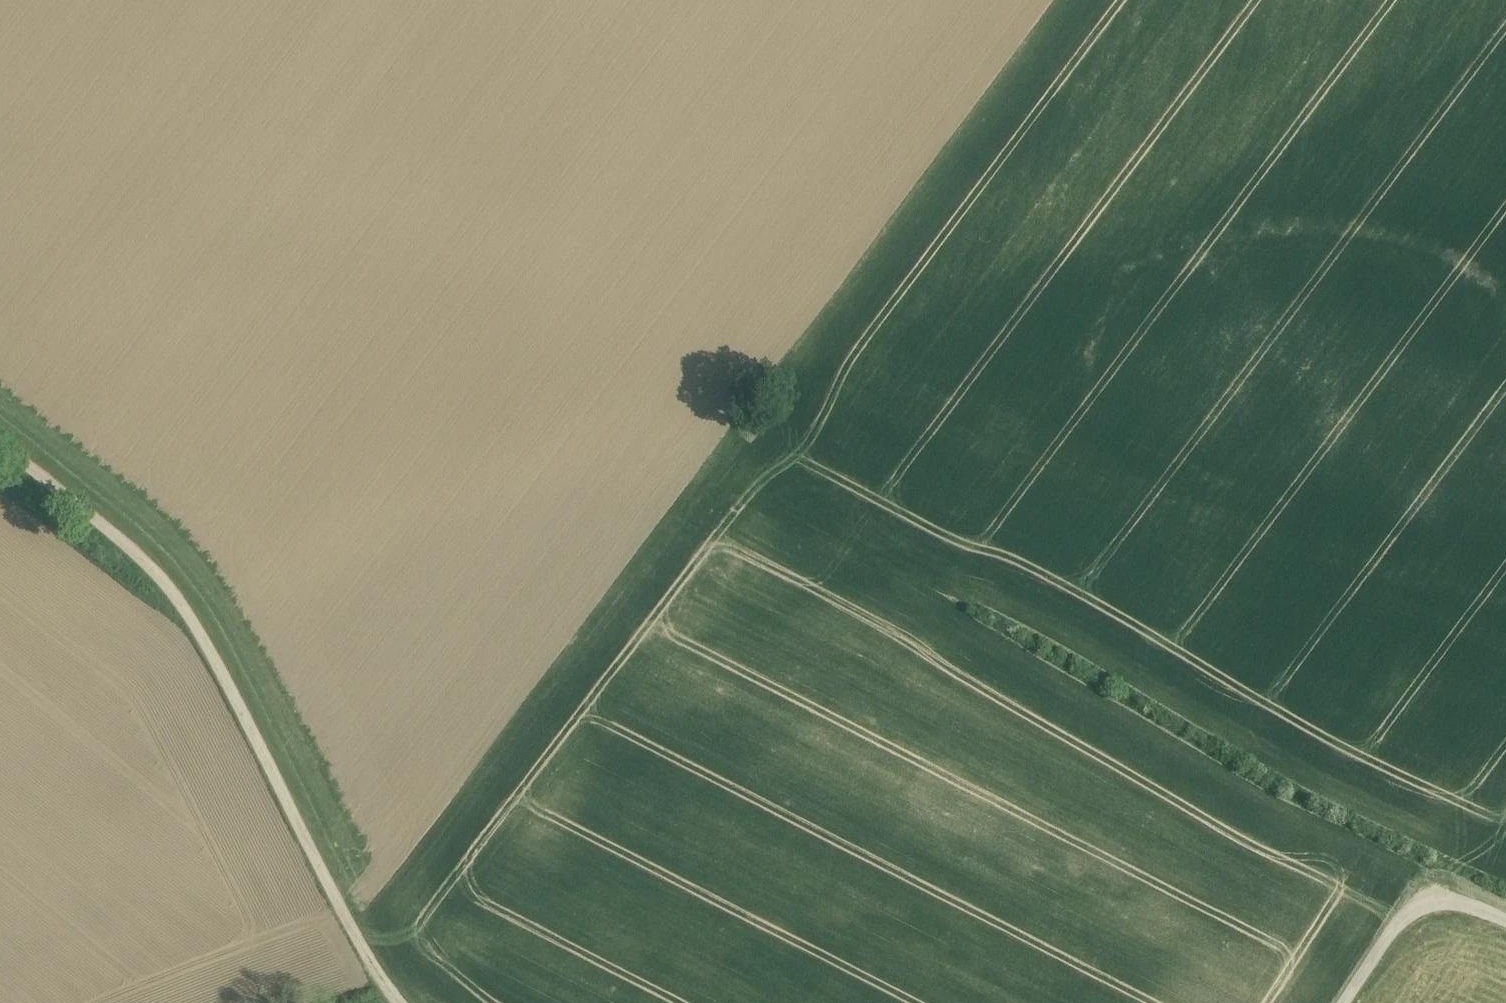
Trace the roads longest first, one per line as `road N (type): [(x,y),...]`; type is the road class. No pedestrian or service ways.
road 1 (track): [(0,443),(145,560),(190,618),(392,1002)]
road 2 (track): [(1344,1002),(1411,904),(1462,898),(1505,919)]

